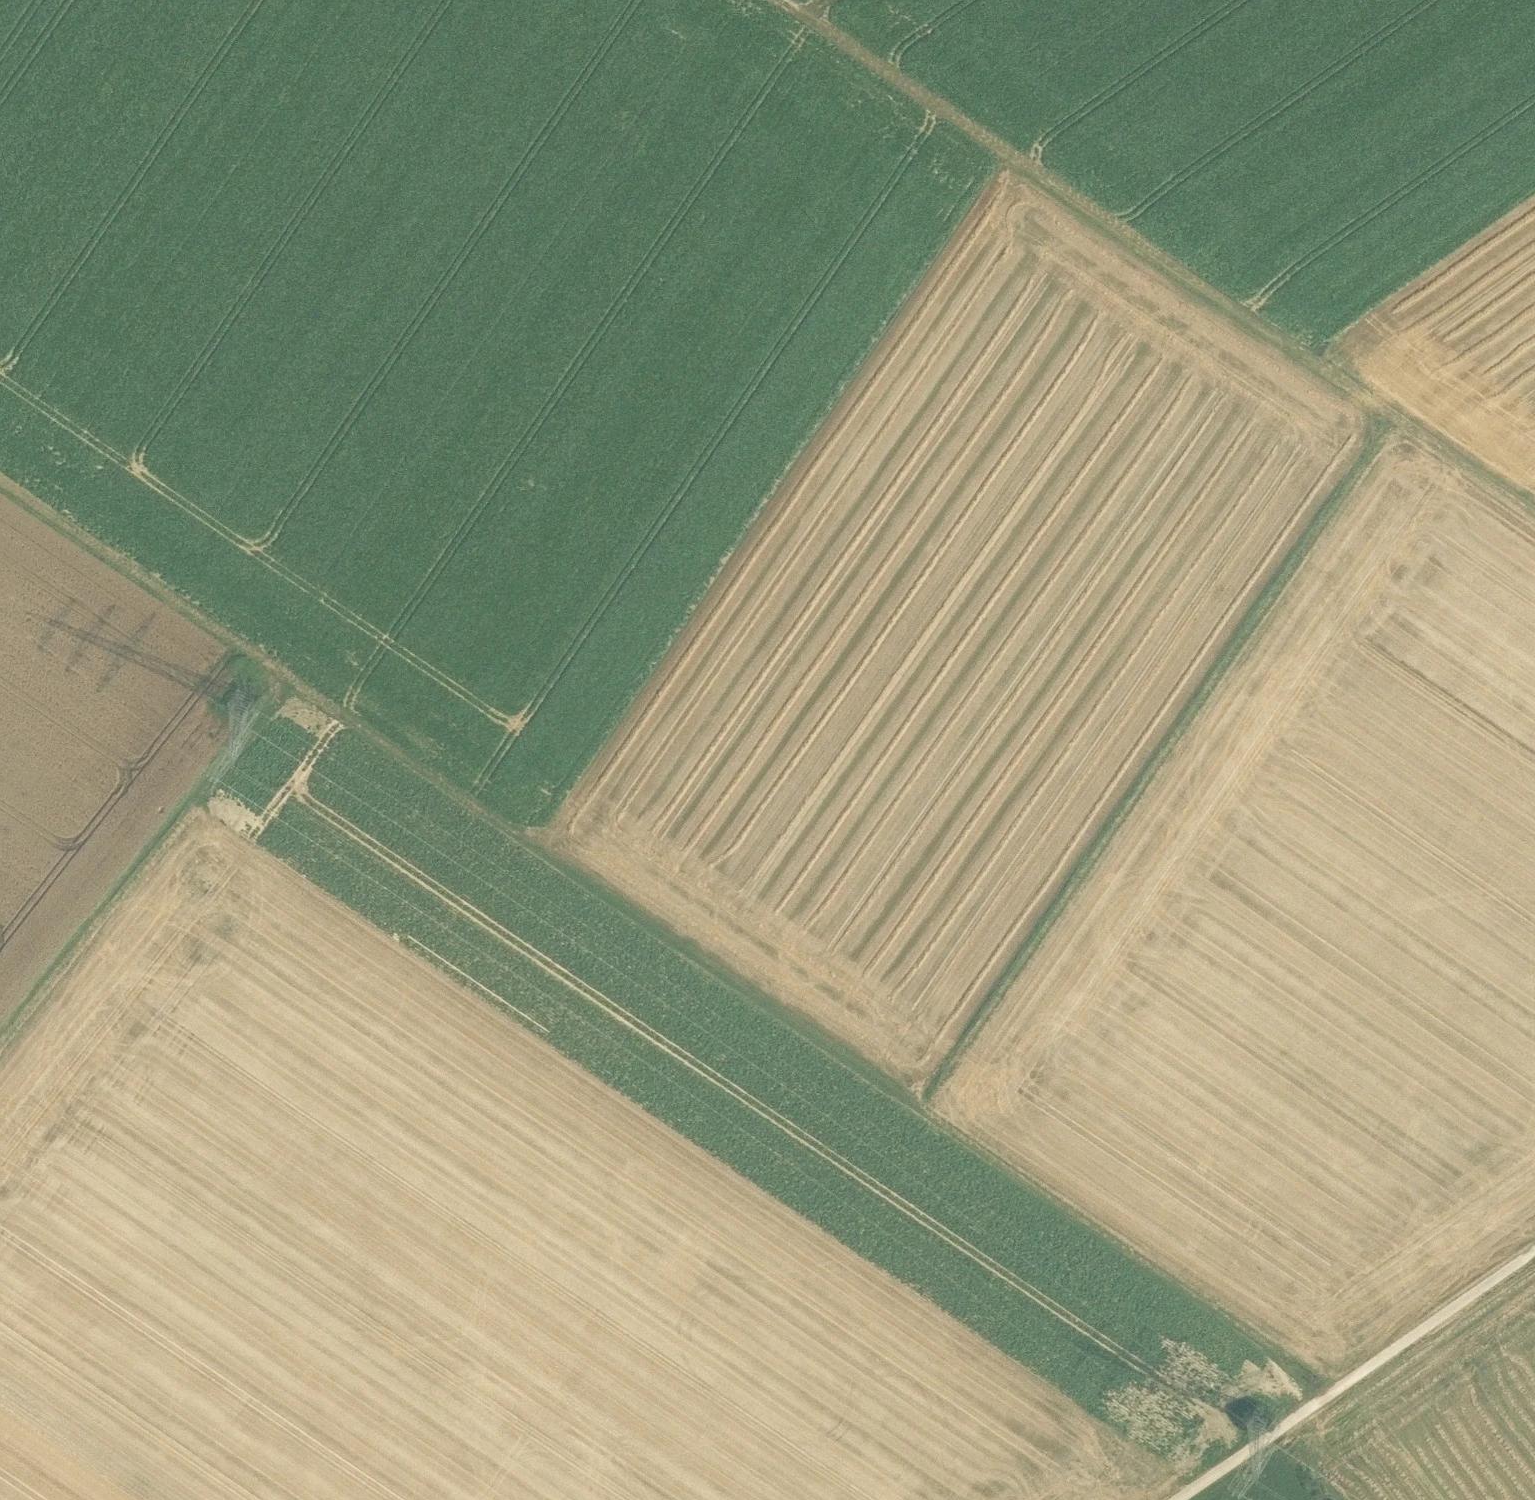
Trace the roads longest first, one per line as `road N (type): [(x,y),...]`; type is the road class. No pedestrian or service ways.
road 1 (track): [(0,488),(1329,1396)]
road 2 (track): [(779,0),(1534,517)]
road 3 (track): [(919,1118),(1393,419)]
road 4 (track): [(0,1048),(290,685)]
road 5 (track): [(1534,1253),(1180,1499)]

